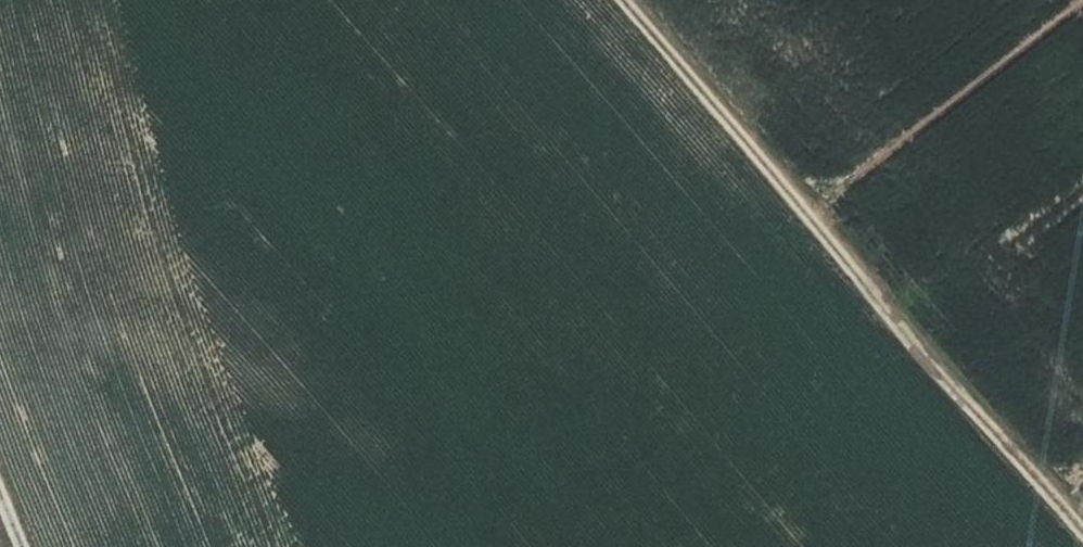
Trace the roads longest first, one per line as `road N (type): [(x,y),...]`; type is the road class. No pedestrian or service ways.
road 1 (track): [(619,0),(1082,532)]

